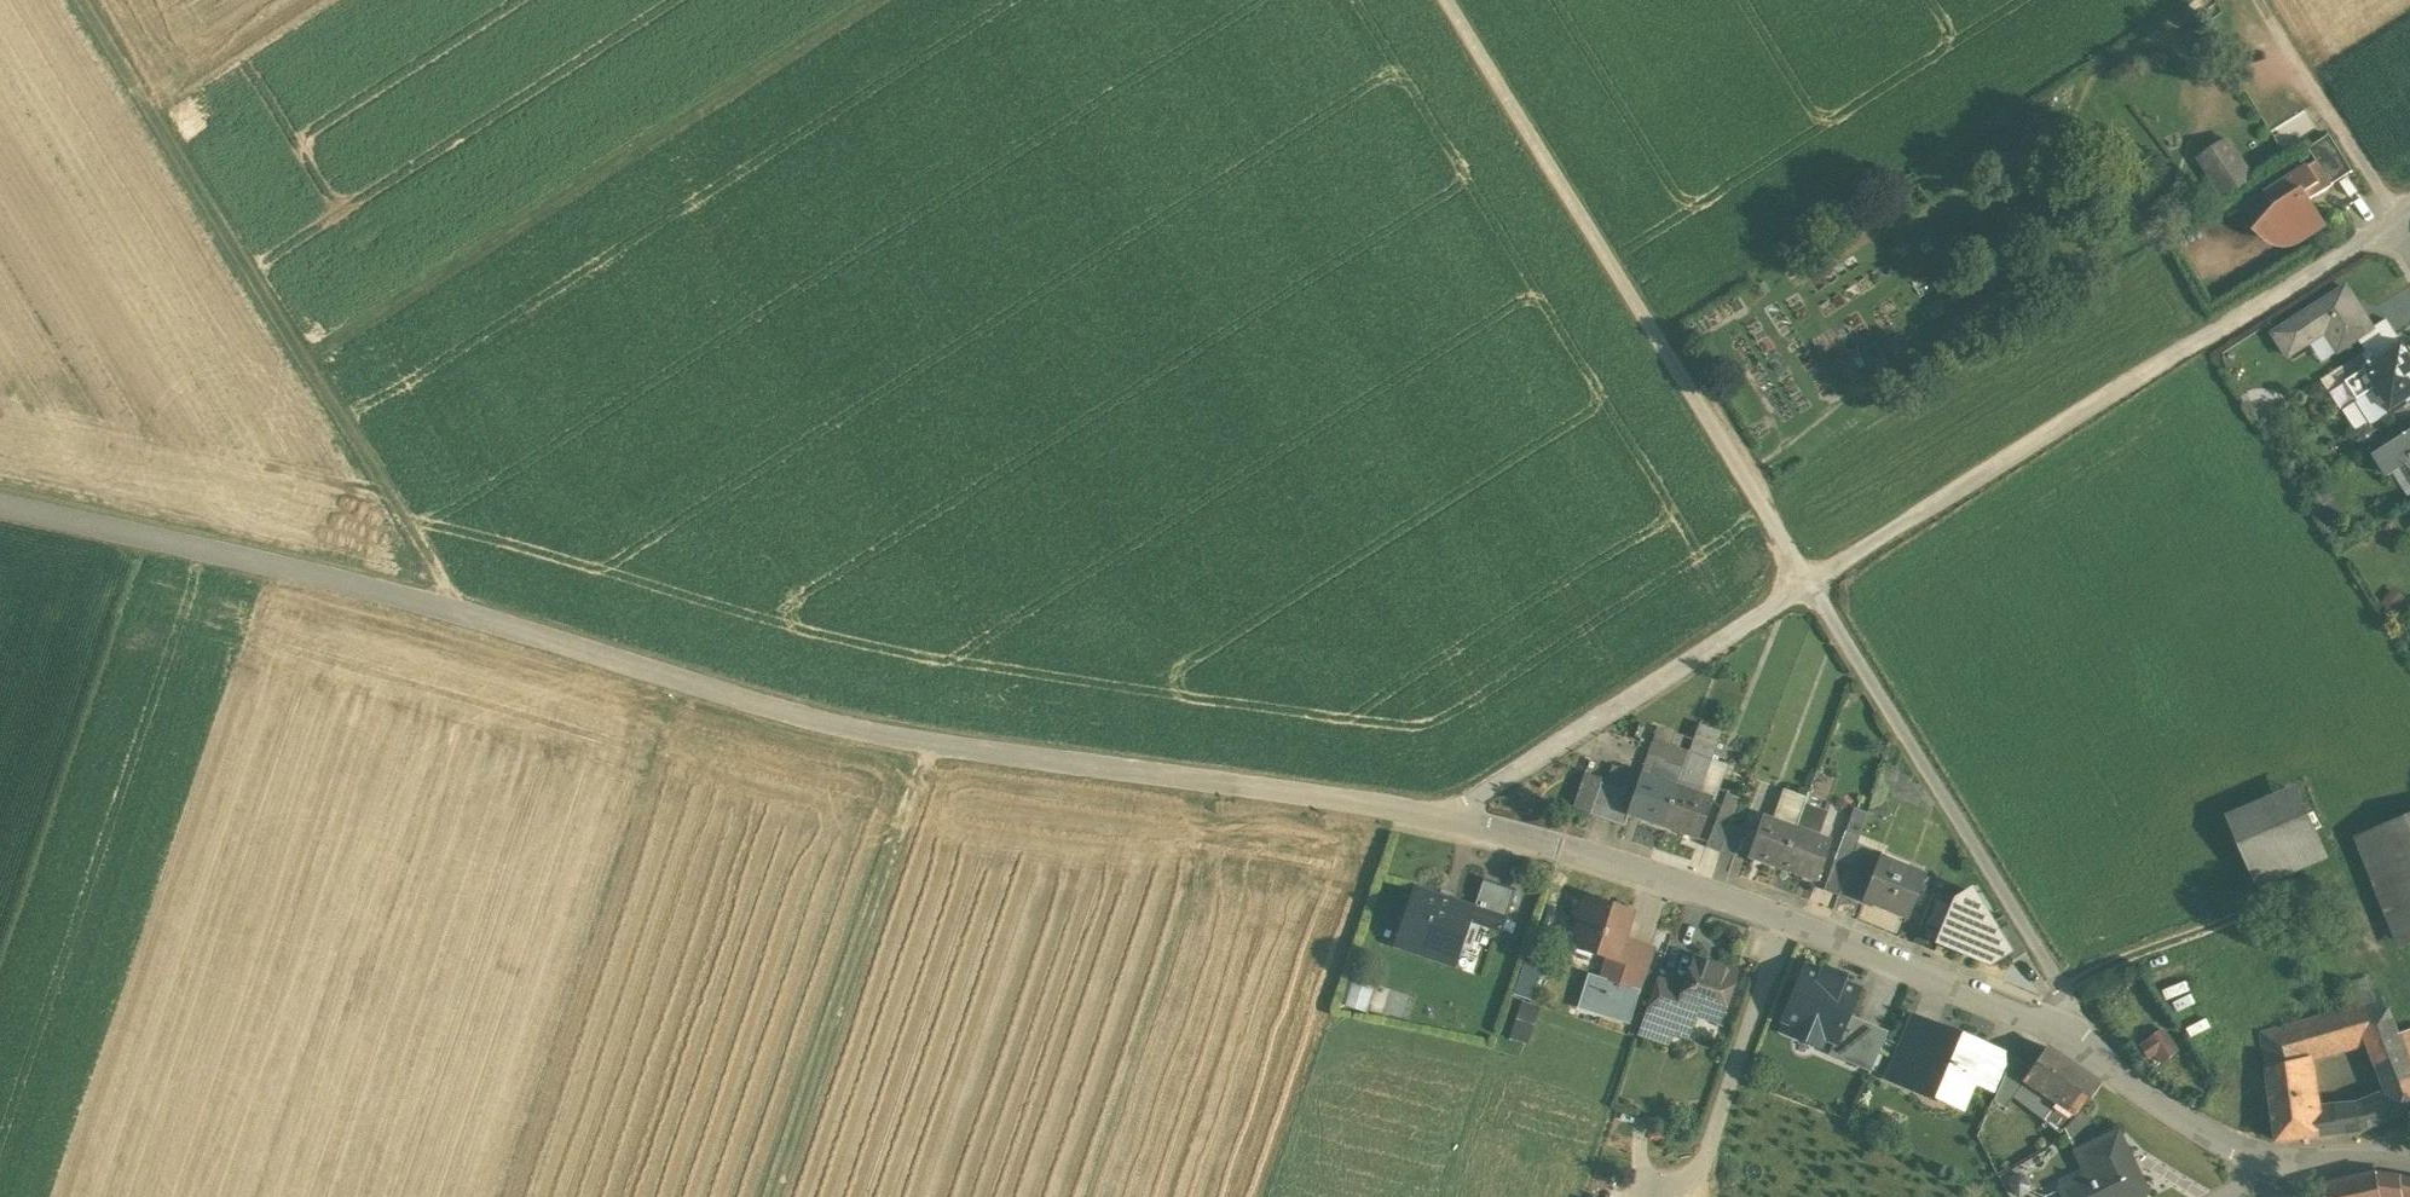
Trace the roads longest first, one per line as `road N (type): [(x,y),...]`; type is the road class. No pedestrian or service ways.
road 1 (unclassified): [(0,504),(443,606),(865,734),(1228,781)]
road 2 (residential): [(1447,816),(2391,221)]
road 3 (track): [(879,0),(308,360),(446,581),(443,606)]
road 4 (residential): [(1447,816),(1789,921),(2068,1033),(2121,1081),(2217,1148),(2296,1164)]
road 5 (track): [(1448,0),(1811,584)]
road 6 (track): [(2068,1033),(2060,986),(1811,584)]
road 7 (track): [(772,1196),(923,743)]
road 8 (track): [(81,0),(308,360)]
road 9 (track): [(1789,921),(1692,1196)]
road 10 (track): [(2391,221),(2254,0)]
road 11 (residential): [(1228,781),(1447,816)]

